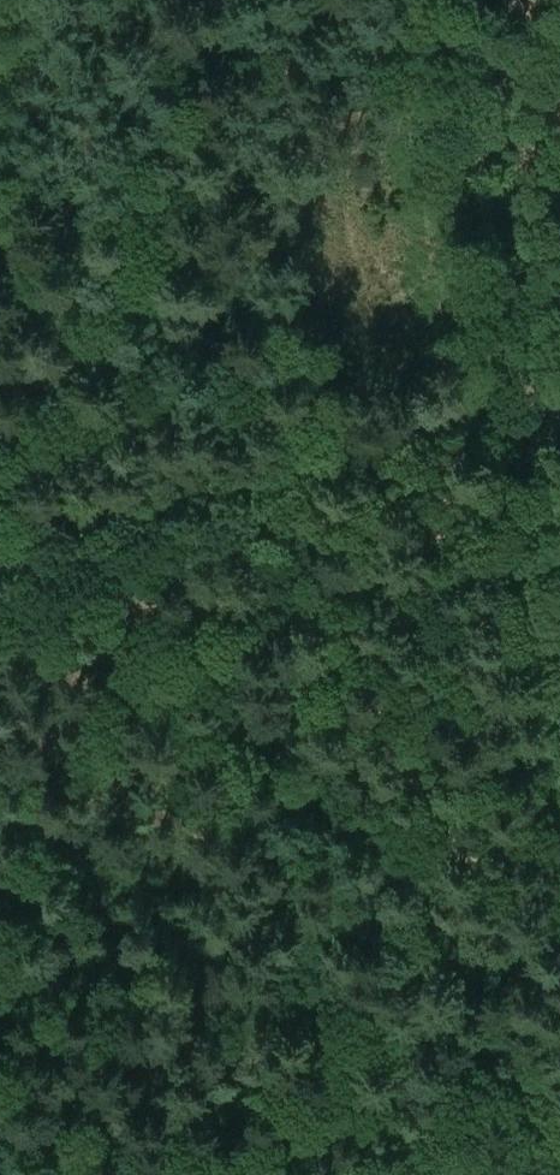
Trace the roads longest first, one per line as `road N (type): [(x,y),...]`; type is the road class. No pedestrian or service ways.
road 1 (track): [(559,549),(443,0)]

